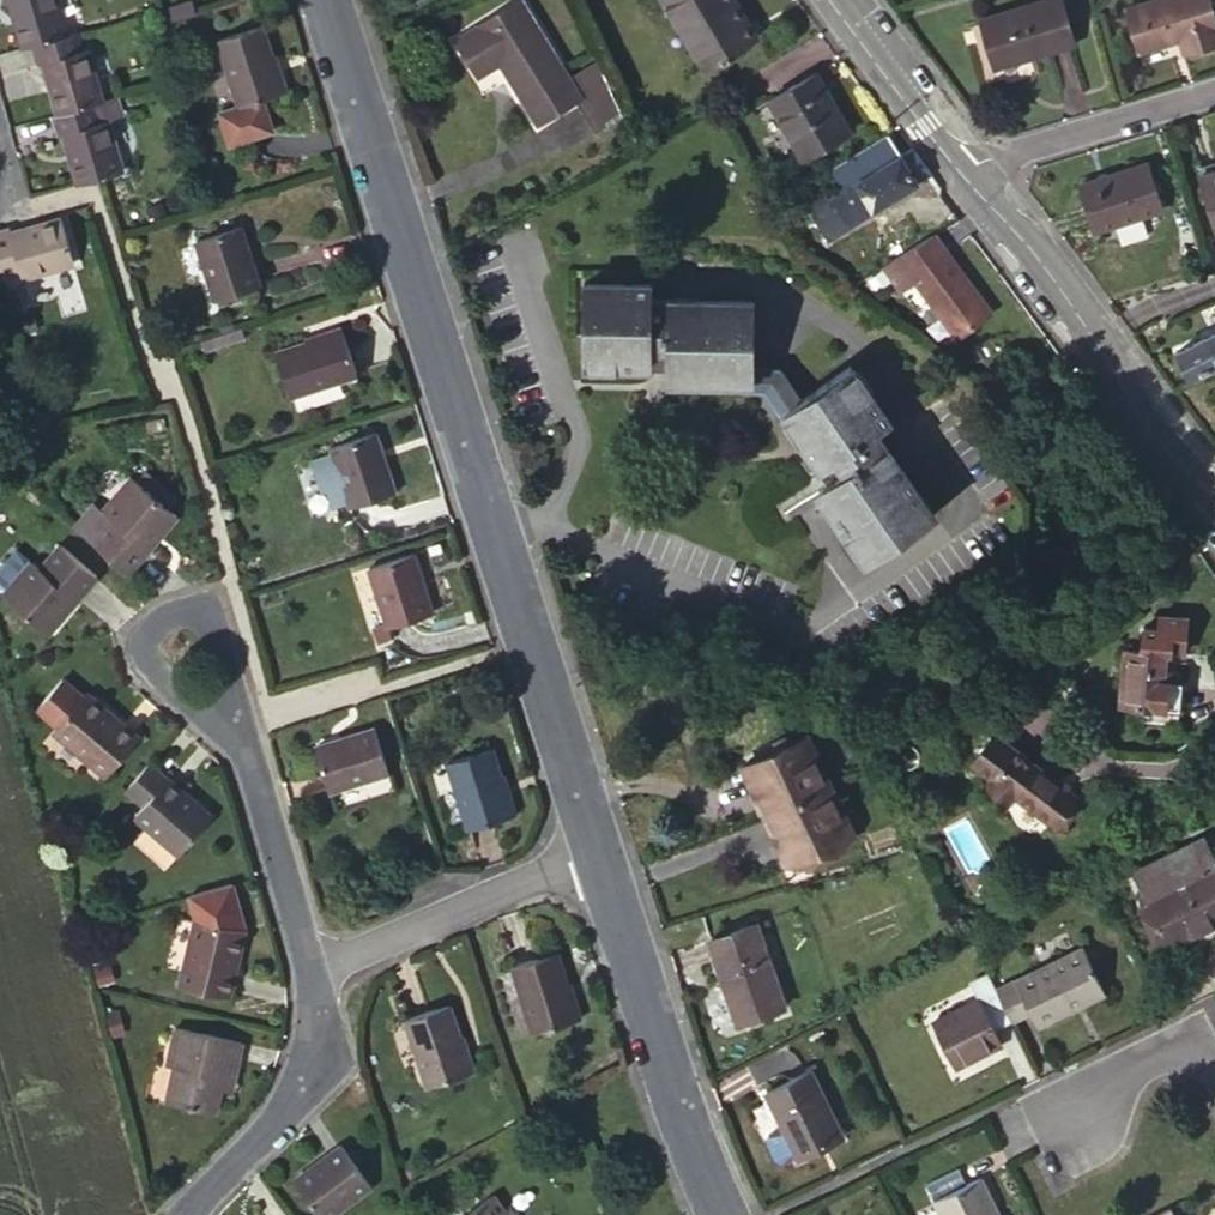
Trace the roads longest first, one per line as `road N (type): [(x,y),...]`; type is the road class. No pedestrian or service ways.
road 1 (residential): [(592,845),(331,0)]
road 2 (residential): [(1214,507),(968,184)]
road 3 (residential): [(726,1214),(646,1013),(592,845)]
road 4 (residential): [(592,845),(309,975)]
road 5 (residential): [(189,1214),(307,1089),(319,1034),(309,975)]
road 6 (residential): [(1214,93),(992,153),(968,184)]
road 7 (residential): [(242,743),(201,607),(147,629),(139,652),(163,686)]
road 8 (residential): [(309,975),(242,743)]
road 9 (residential): [(968,184),(830,0)]
road 10 (residential): [(1214,1065),(1198,1029),(1101,1068),(1078,1114)]

